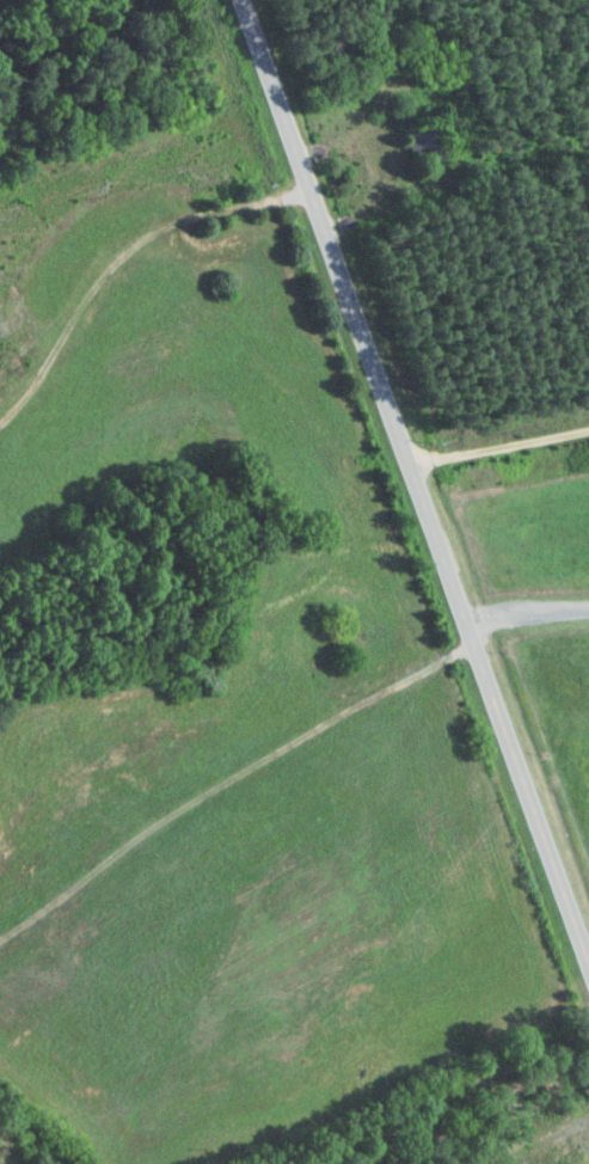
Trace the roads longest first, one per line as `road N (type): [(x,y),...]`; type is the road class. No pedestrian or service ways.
road 1 (primary): [(588,957),(243,0)]
road 2 (residential): [(412,467),(588,427)]
road 3 (residential): [(438,1163),(588,1083)]

